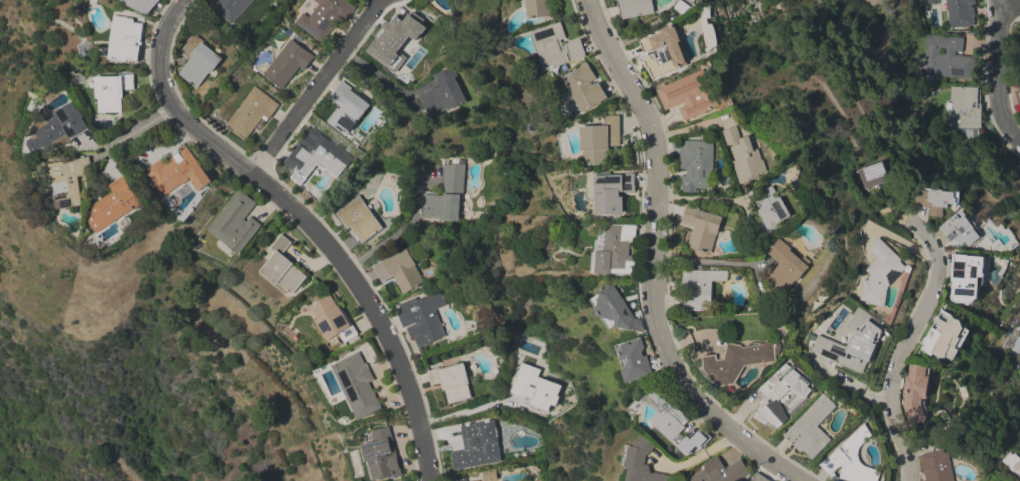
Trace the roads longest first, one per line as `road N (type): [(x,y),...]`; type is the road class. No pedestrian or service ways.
road 1 (residential): [(433,480),(423,418),(362,293),(255,177),(181,123),(168,103),(160,52),(186,0)]
road 2 (residential): [(801,480),(727,429),(673,364),(654,298),(652,126),(589,0)]
road 3 (residential): [(910,480),(894,392),(941,275),(937,249),(914,221)]
road 4 (residential): [(255,177),(384,0)]
road 5 (residential): [(1019,144),(1003,115),(998,0)]

